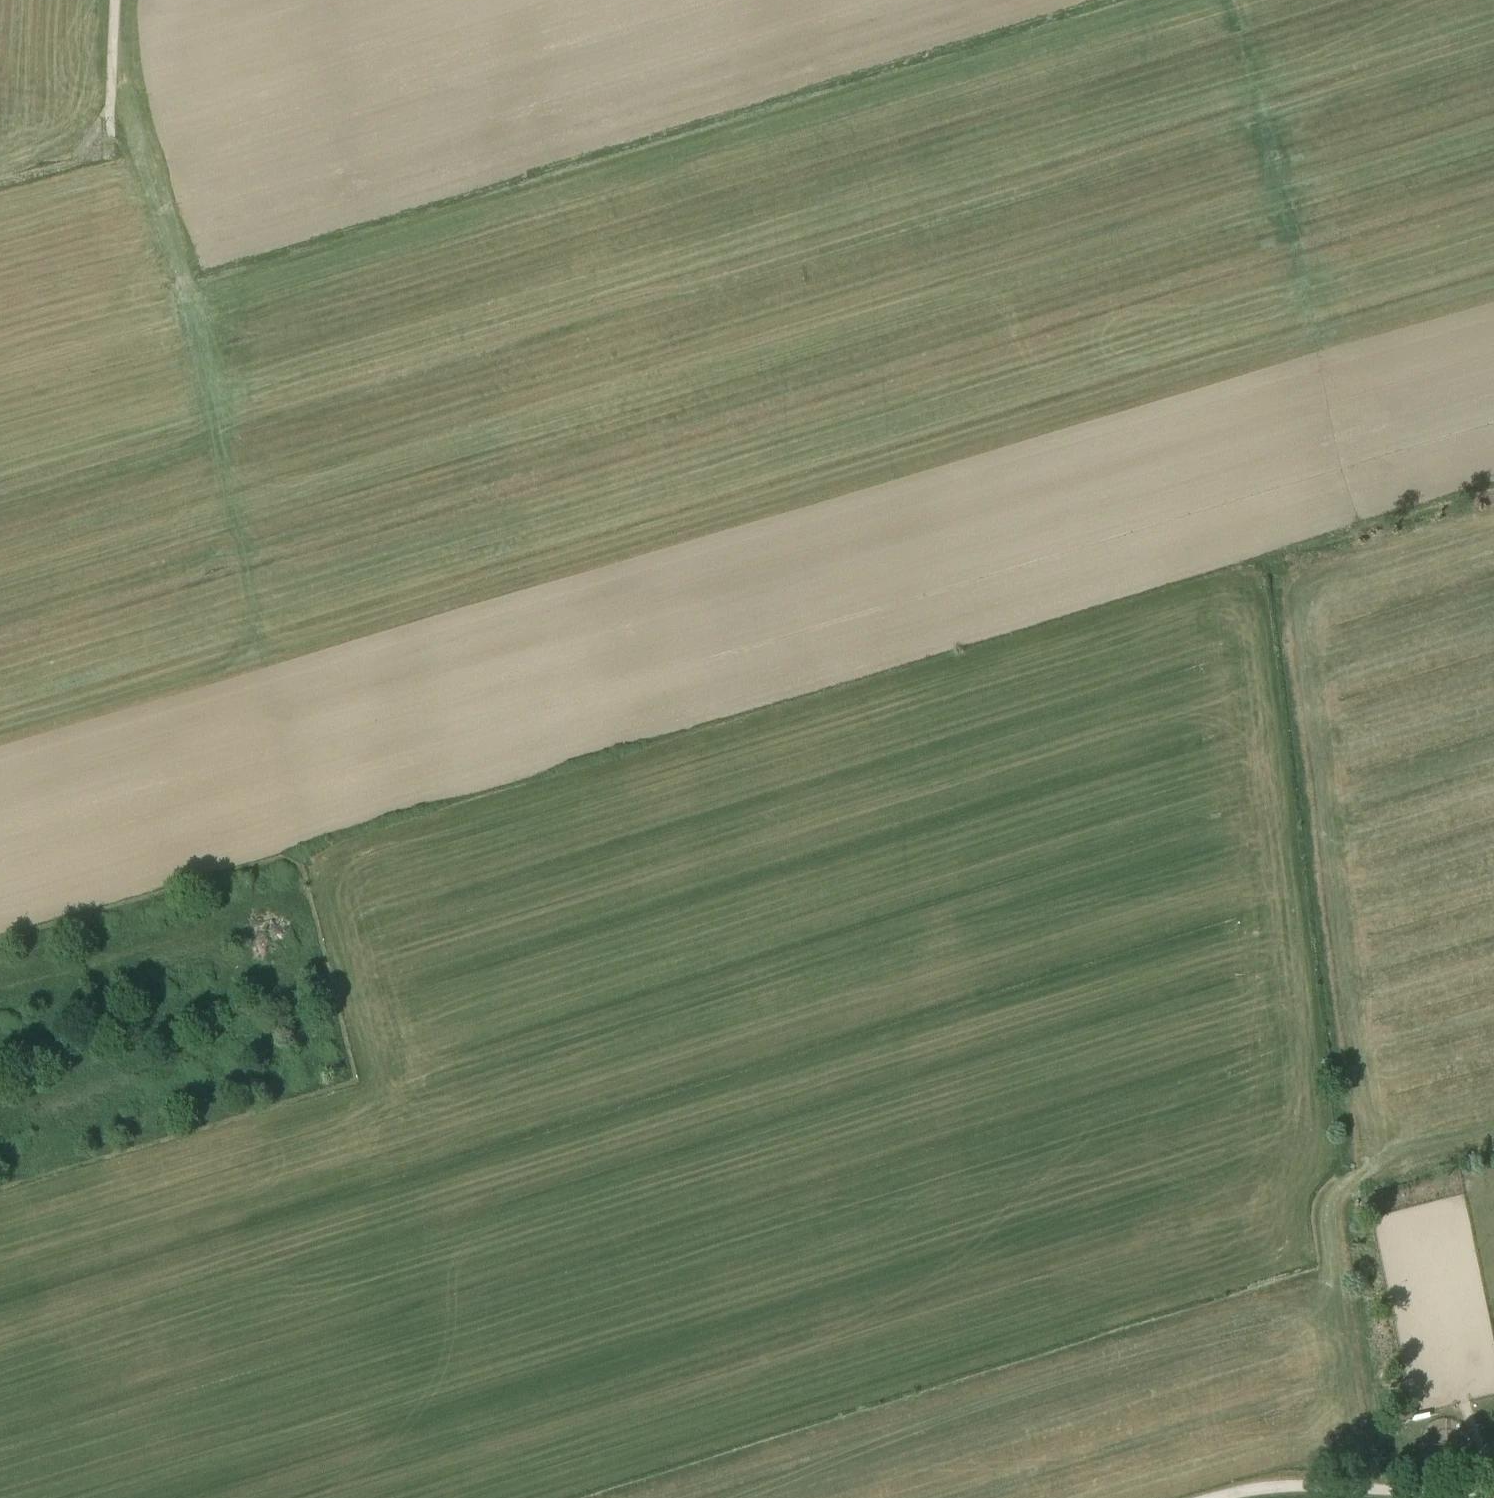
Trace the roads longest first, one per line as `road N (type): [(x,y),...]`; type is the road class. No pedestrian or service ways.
road 1 (track): [(1493,1491),(1404,1481),(1258,1483),(1210,1497)]

